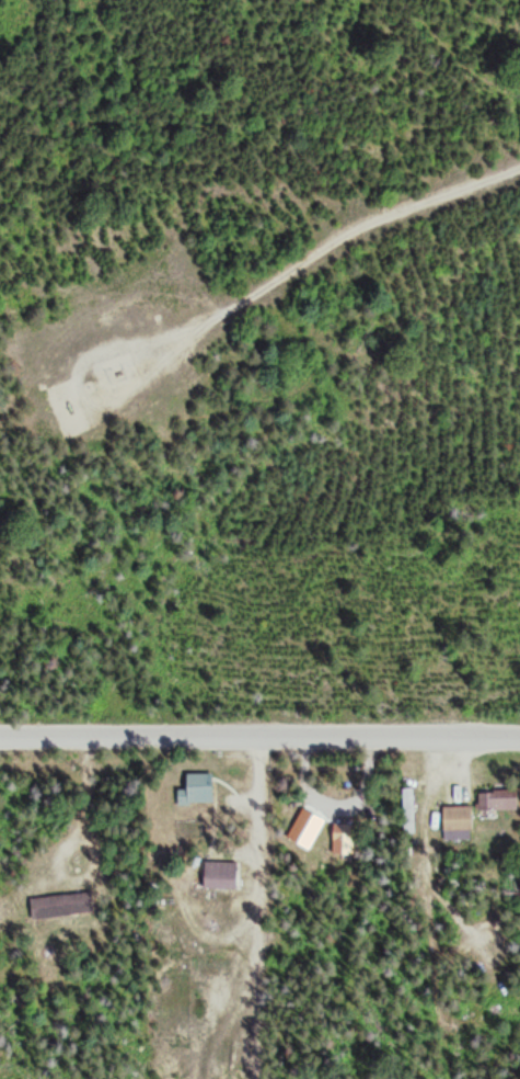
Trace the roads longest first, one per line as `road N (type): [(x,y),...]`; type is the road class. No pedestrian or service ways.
road 1 (residential): [(0,737),(519,738)]

